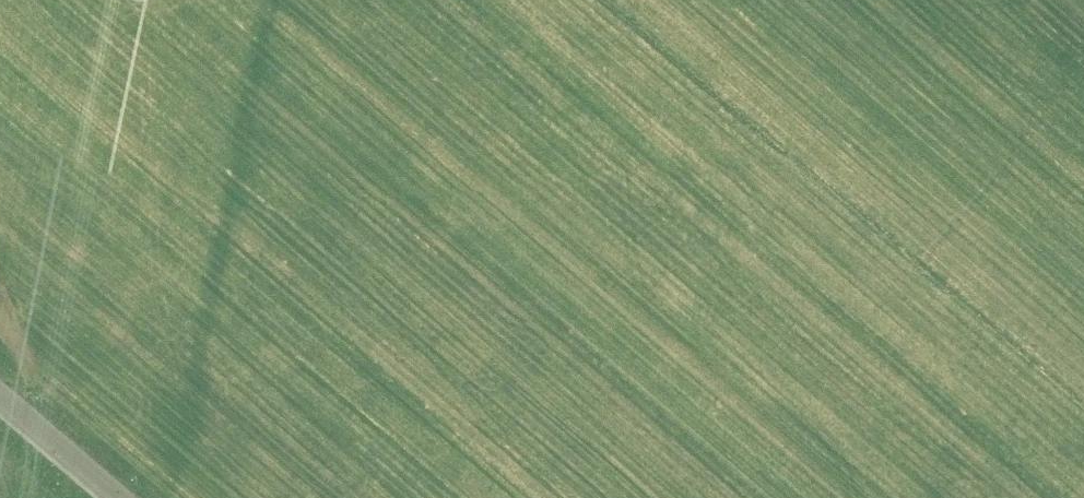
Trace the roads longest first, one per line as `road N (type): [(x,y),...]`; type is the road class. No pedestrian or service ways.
road 1 (unclassified): [(111,497),(0,404)]

